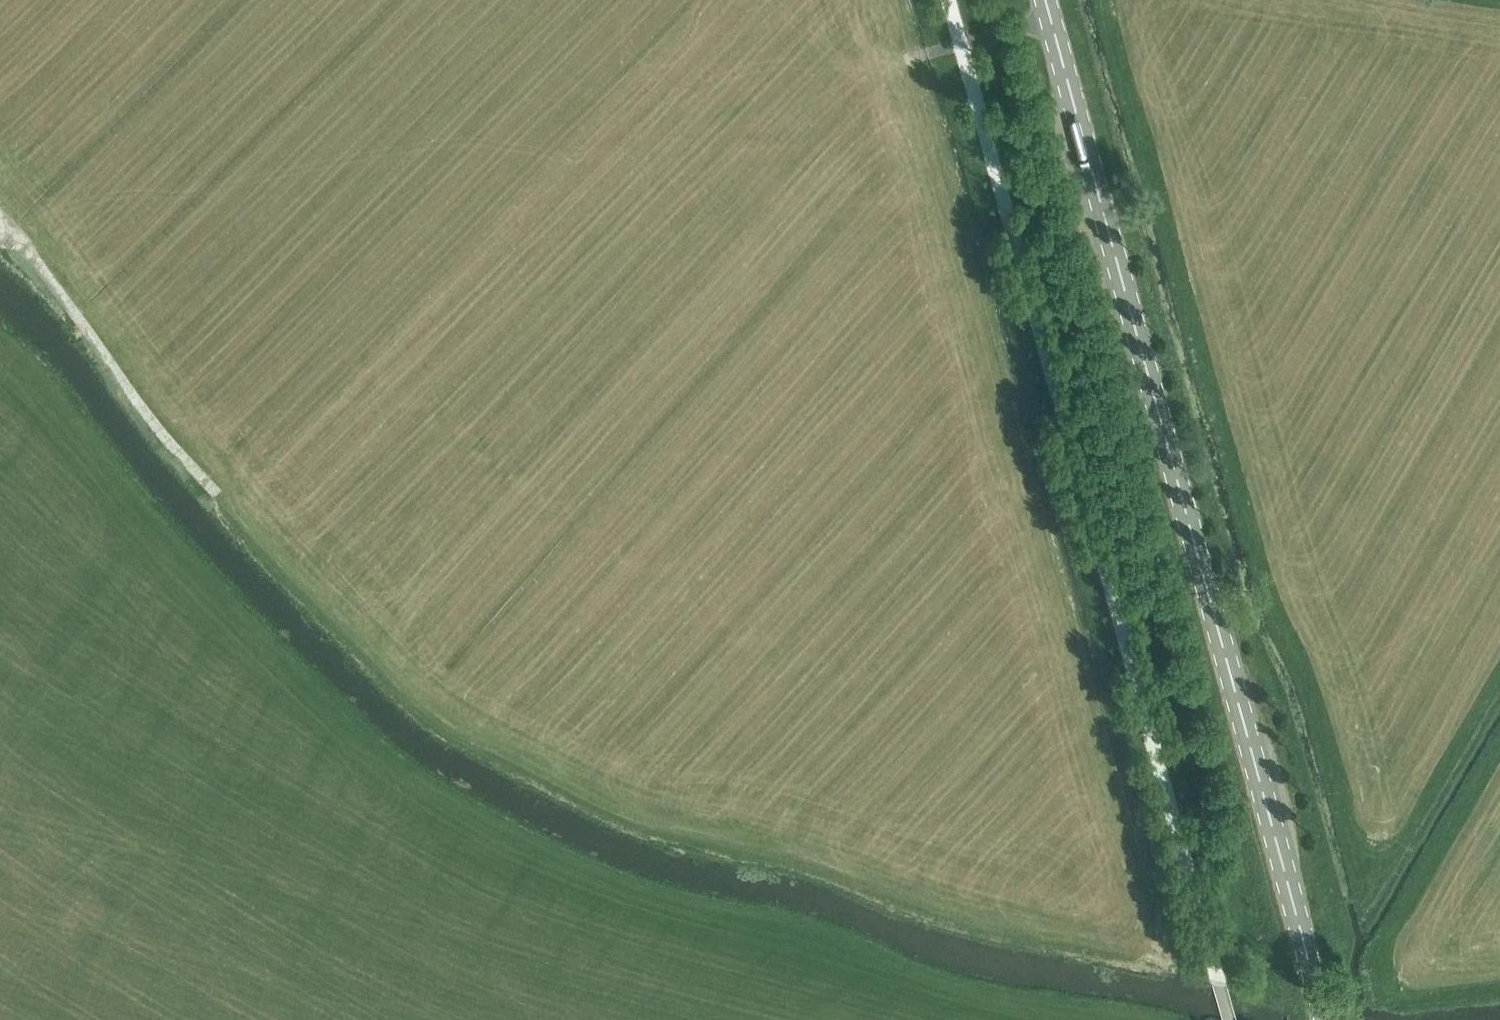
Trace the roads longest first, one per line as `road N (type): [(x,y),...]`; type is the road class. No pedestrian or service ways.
road 1 (secondary): [(1325,1019),(1046,0)]
road 2 (track): [(0,221),(49,274),(154,426),(217,493)]
road 3 (track): [(927,54),(1052,20)]

